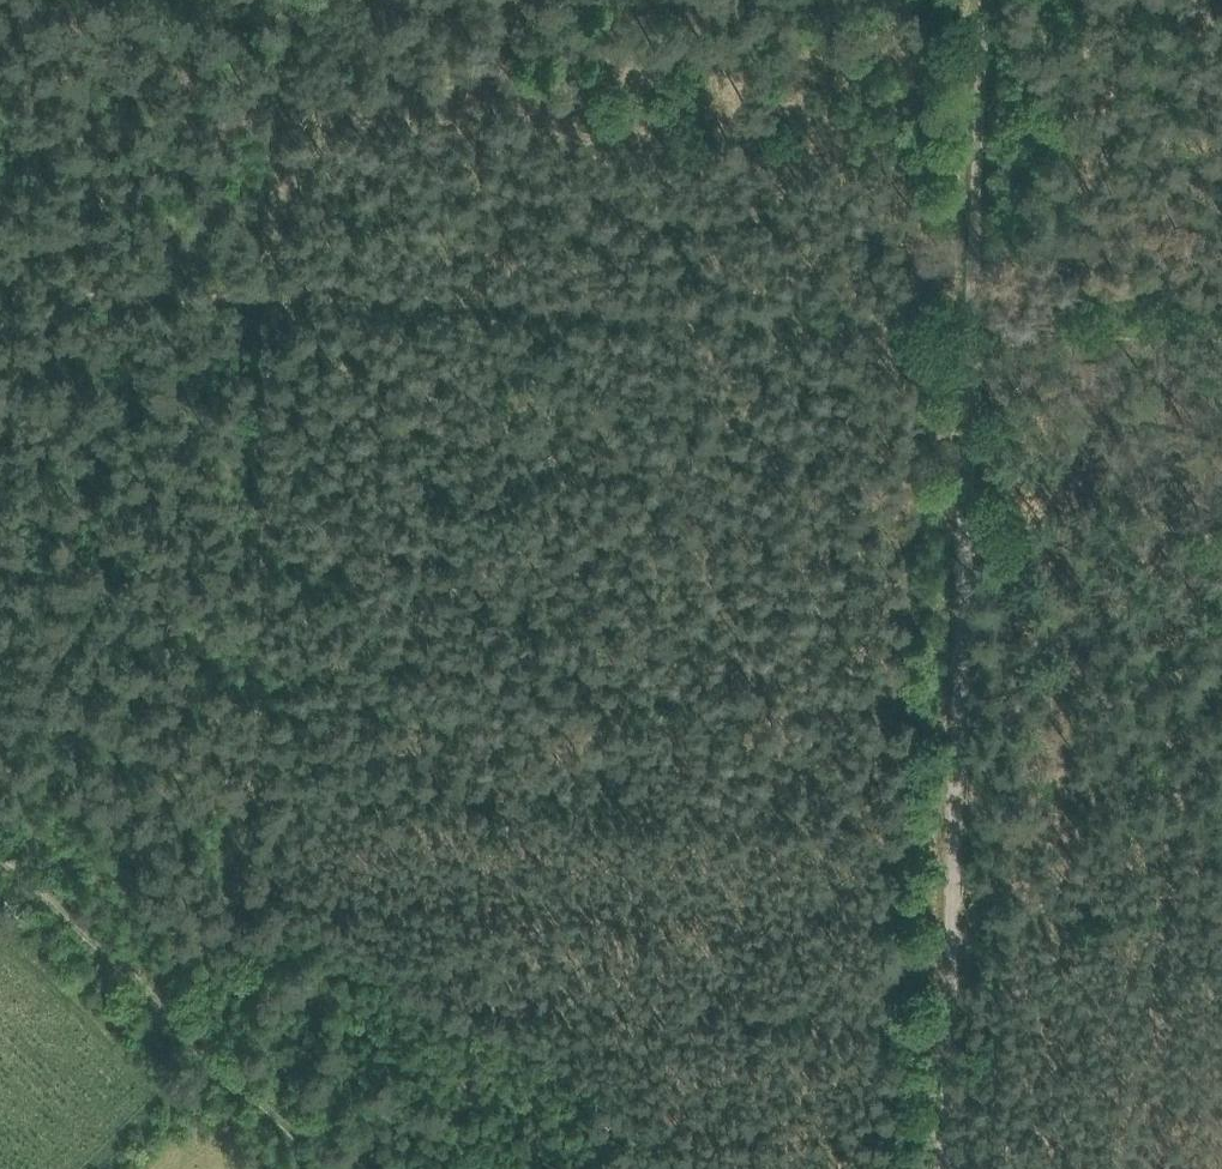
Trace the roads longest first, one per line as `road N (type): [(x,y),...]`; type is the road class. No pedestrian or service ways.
road 1 (track): [(0,286),(1221,332)]
road 2 (track): [(994,0),(991,321),(950,1168)]
road 3 (track): [(220,1043),(258,1000),(265,970),(284,296)]
road 4 (track): [(0,833),(353,1168)]
road 5 (track): [(1221,937),(1174,933),(962,956)]

